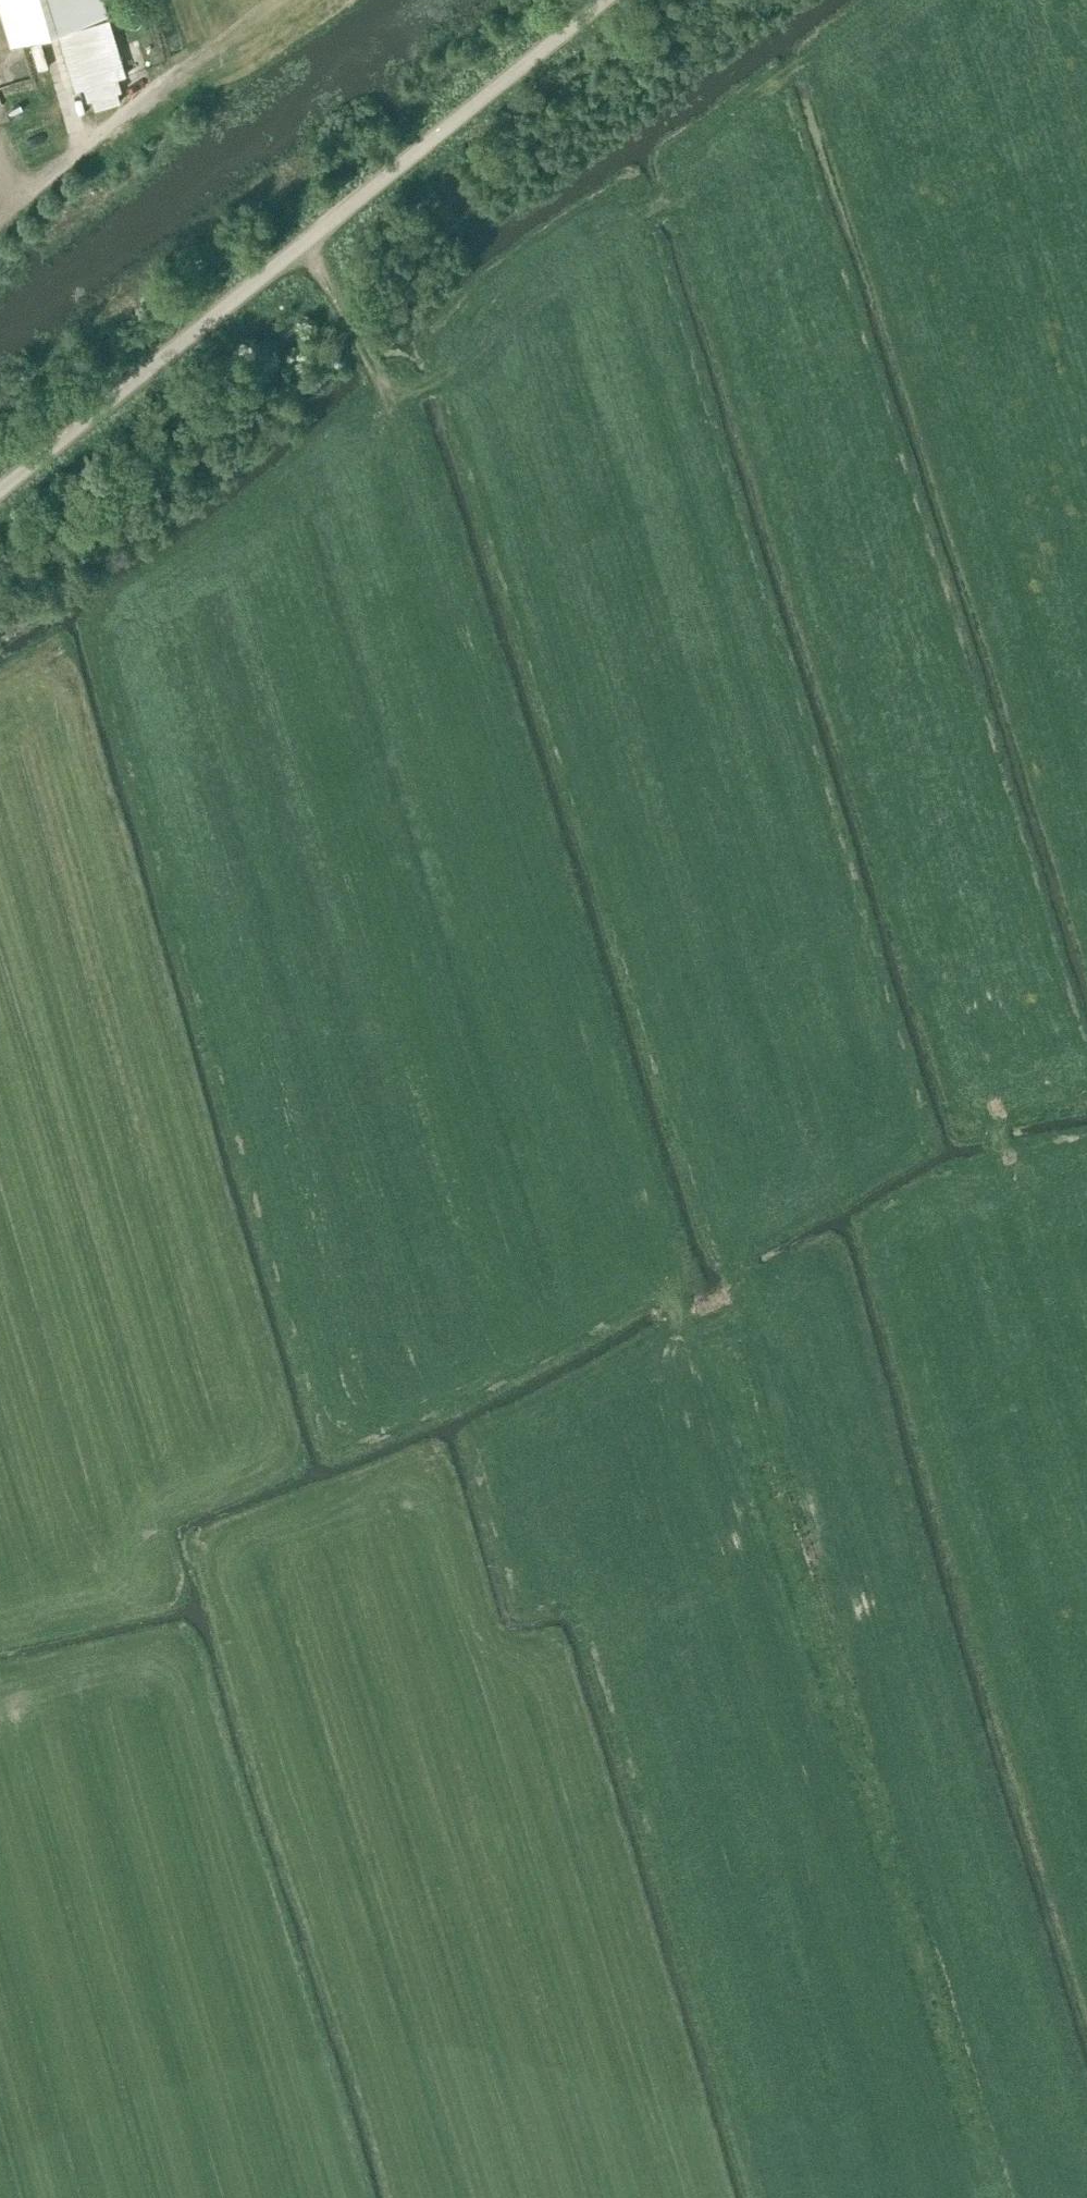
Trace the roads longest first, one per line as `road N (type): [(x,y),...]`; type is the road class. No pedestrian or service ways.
road 1 (unclassified): [(0,496),(605,0)]
road 2 (track): [(265,0),(0,214)]

